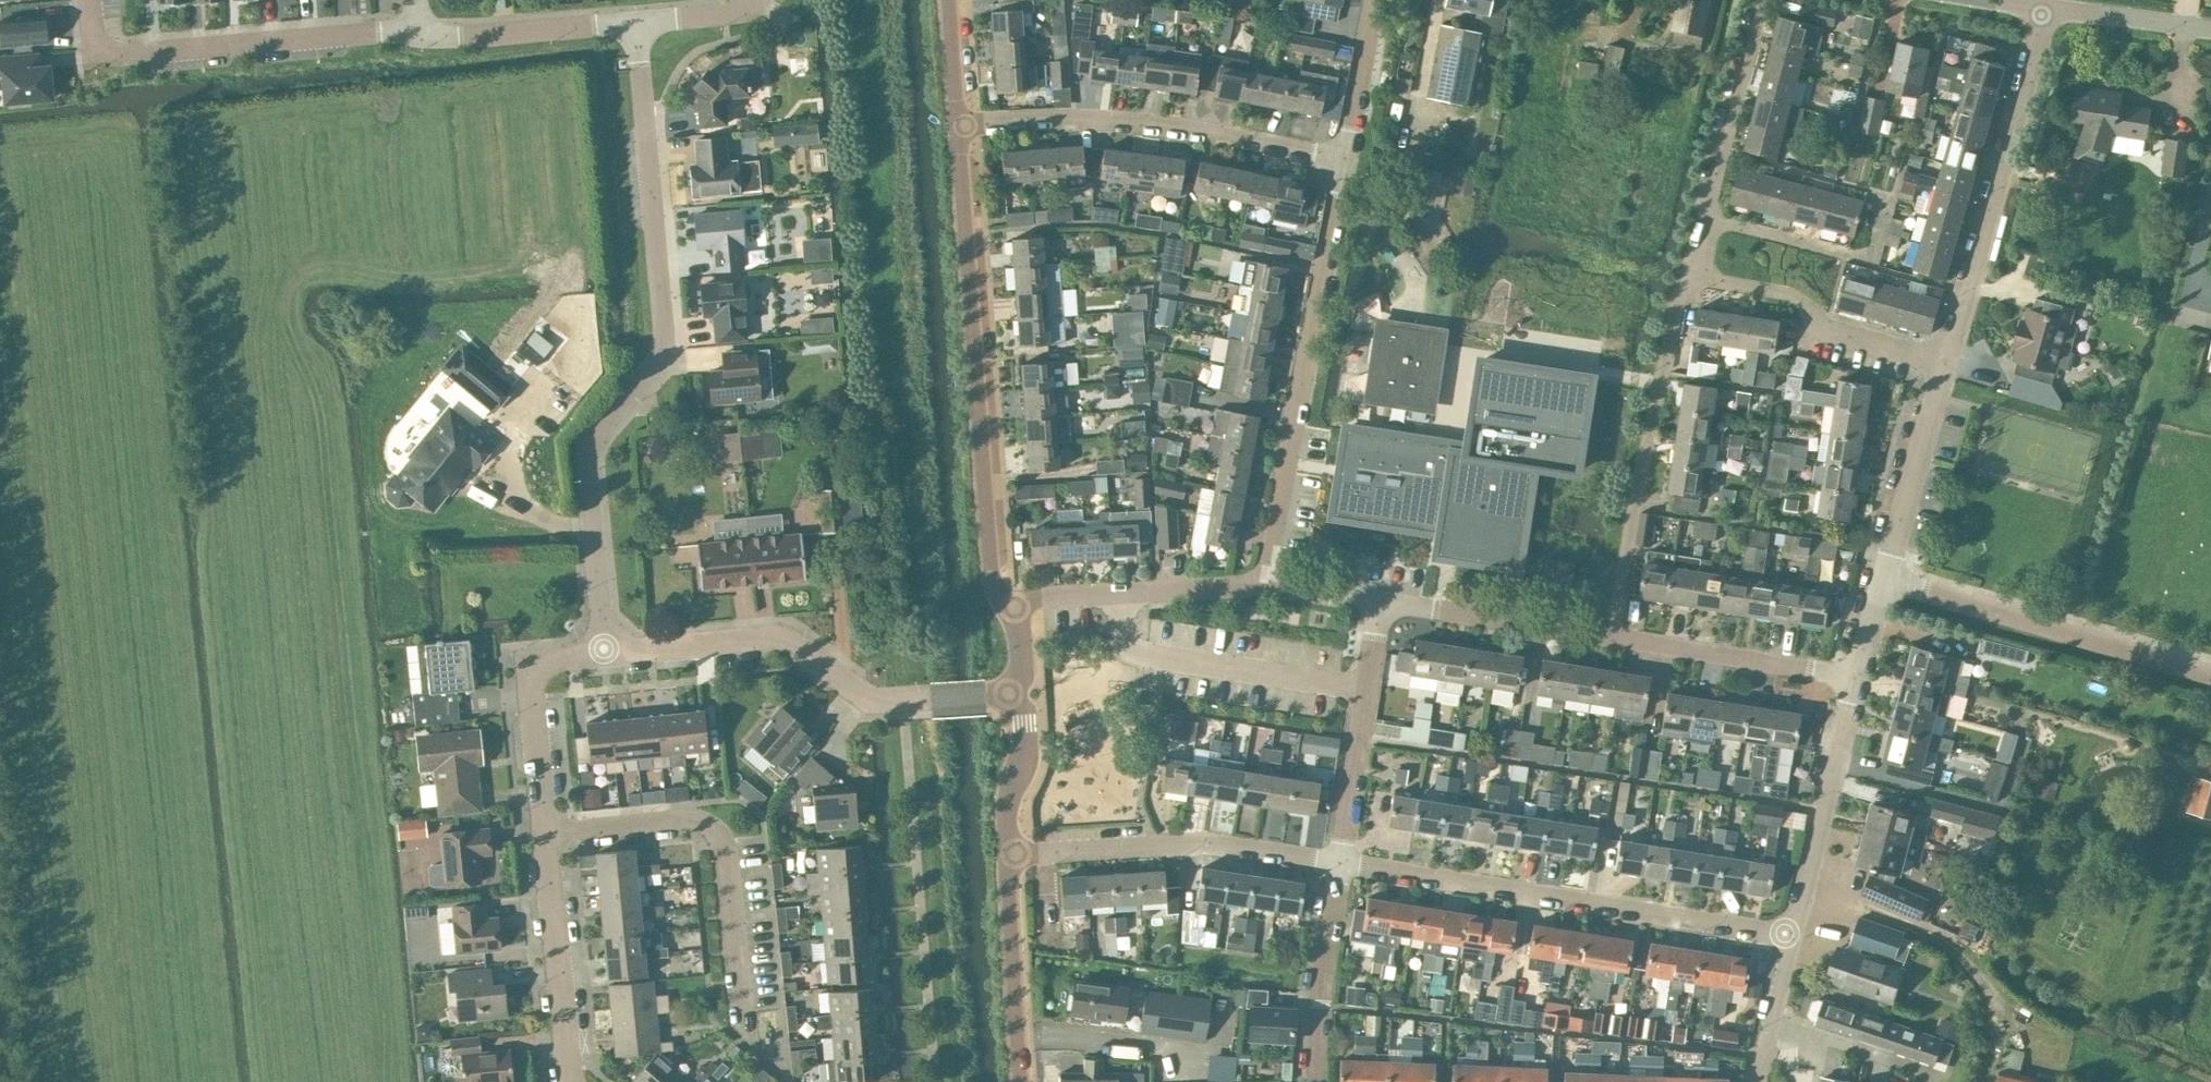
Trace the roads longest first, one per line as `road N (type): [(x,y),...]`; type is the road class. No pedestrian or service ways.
road 1 (residential): [(604,656),(586,454),(664,345),(636,20)]
road 2 (tertiary): [(1008,603),(992,576),(961,127)]
road 3 (residential): [(1340,861),(1786,938)]
road 4 (residential): [(1268,584),(1342,156)]
road 5 (residential): [(961,127),(1090,117),(1342,156)]
road 6 (residential): [(744,1035),(715,829),(688,819),(544,832)]
road 7 (residential): [(1695,272),(1676,302),(1611,637)]
road 8 (residential): [(90,0),(95,53),(417,36)]
road 9 (residential): [(1949,361),(2041,8)]
road 10 (residential): [(1885,576),(2210,672)]
road 11 (residential): [(1008,856),(1196,846),(1340,861)]
road 12 (residential): [(905,700),(873,700),(791,644),(604,656)]
road 13 (residential): [(1760,0),(1695,272)]
road 14 (residential): [(1949,361),(1830,328),(1804,300),(1695,272)]
road 15 (residential): [(1786,938),(1855,673)]
road 16 (residential): [(1268,584),(1008,603)]
road 17 (residential): [(1340,861),(1375,603)]
road 18 (residential): [(570,1081),(544,832)]
road 19 (residential): [(1855,673),(1611,637)]
road 20 (residential): [(1611,637),(1375,603)]
road 21 (tertiary): [(1021,1081),(1008,856)]
road 22 (residential): [(1885,576),(1949,361)]
road 23 (residential): [(1315,1081),(1340,861)]
road 24 (residential): [(636,20),(417,36)]
road 25 (unclassified): [(2041,8),(2210,29)]
road 26 (residential): [(544,832),(534,664)]
road 27 (tertiary): [(1008,856),(1020,693)]
road 28 (residential): [(1342,156),(1373,0)]
road 29 (residential): [(1755,1081),(1786,938)]
road 30 (tertiary): [(961,127),(950,0)]
road 31 (residential): [(636,20),(745,10),(753,0)]

